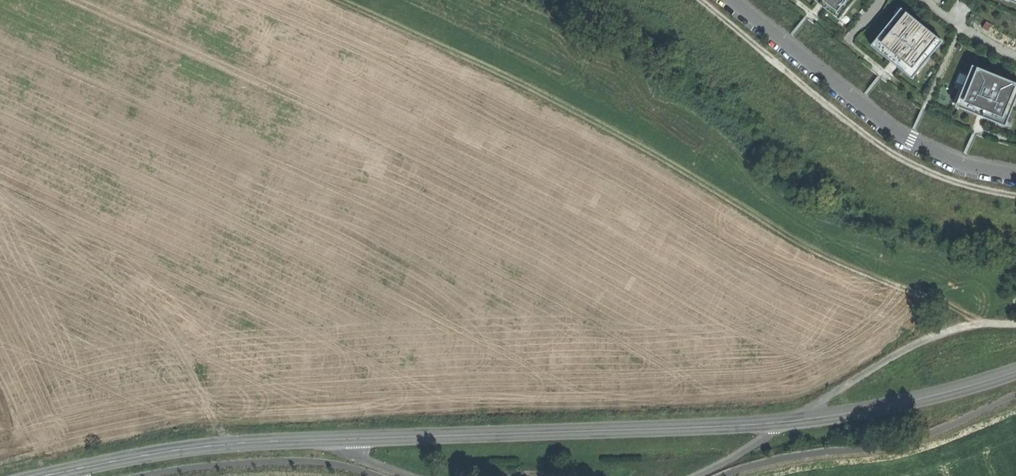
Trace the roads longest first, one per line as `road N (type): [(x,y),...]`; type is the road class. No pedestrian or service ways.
road 1 (secondary): [(38,475),(226,444),(793,421),(898,404),(1015,371)]
road 2 (track): [(343,0),(581,113),(804,244),(981,326)]
road 3 (track): [(1015,196),(953,183),(892,157),(700,0)]
road 4 (residential): [(729,0),(894,133),(964,165),(1015,177)]

